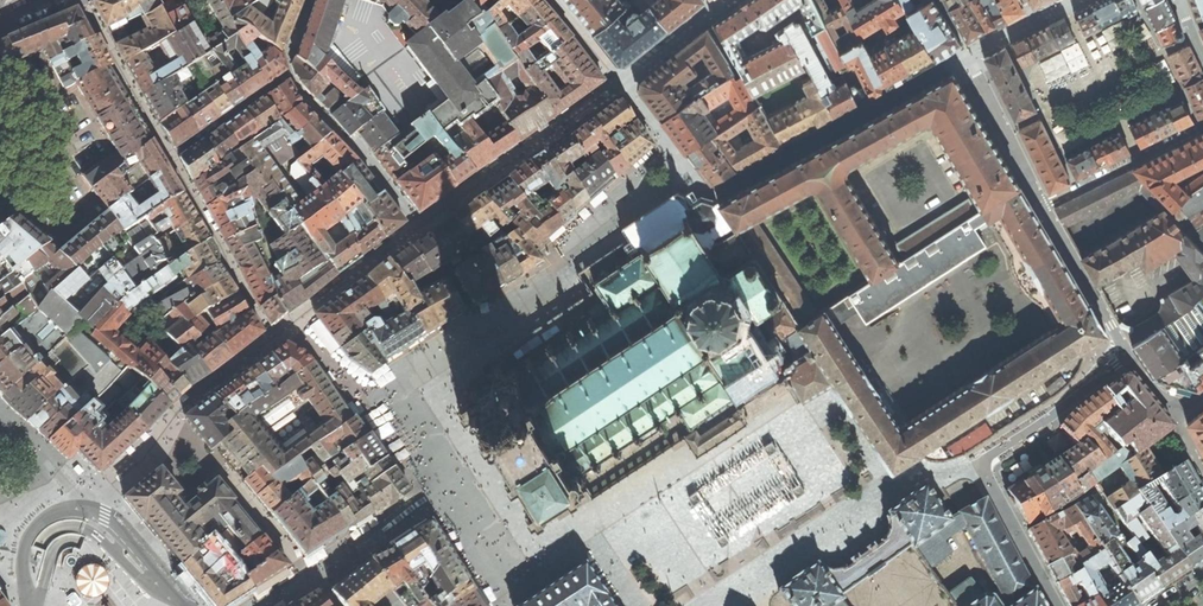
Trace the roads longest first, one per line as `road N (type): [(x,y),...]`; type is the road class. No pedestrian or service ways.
road 1 (residential): [(1057,605),(982,464),(1132,359)]
road 2 (residential): [(965,57),(706,191)]
road 3 (residential): [(187,605),(105,515),(87,508),(37,524),(24,545),(27,605)]
road 4 (residential): [(726,0),(620,83),(706,191)]
road 5 (residential): [(1043,204),(1132,359)]
road 6 (residential): [(1043,204),(1202,124)]
road 7 (residential): [(965,57),(1043,204)]

